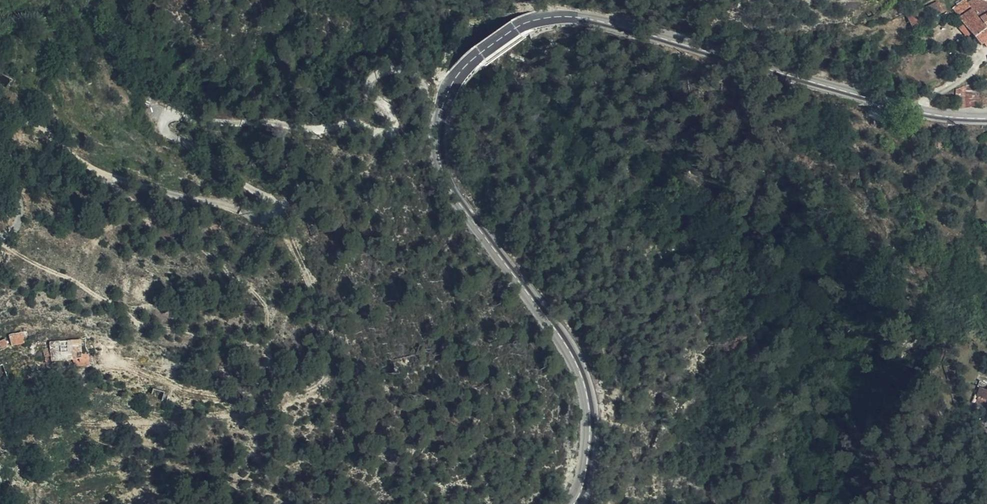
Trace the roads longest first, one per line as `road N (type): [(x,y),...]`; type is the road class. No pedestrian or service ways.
road 1 (tertiary): [(986,118),(901,106),(566,15),(517,29),(469,66),(441,109),(443,170),(572,353),(586,386),(589,453),(576,503)]

